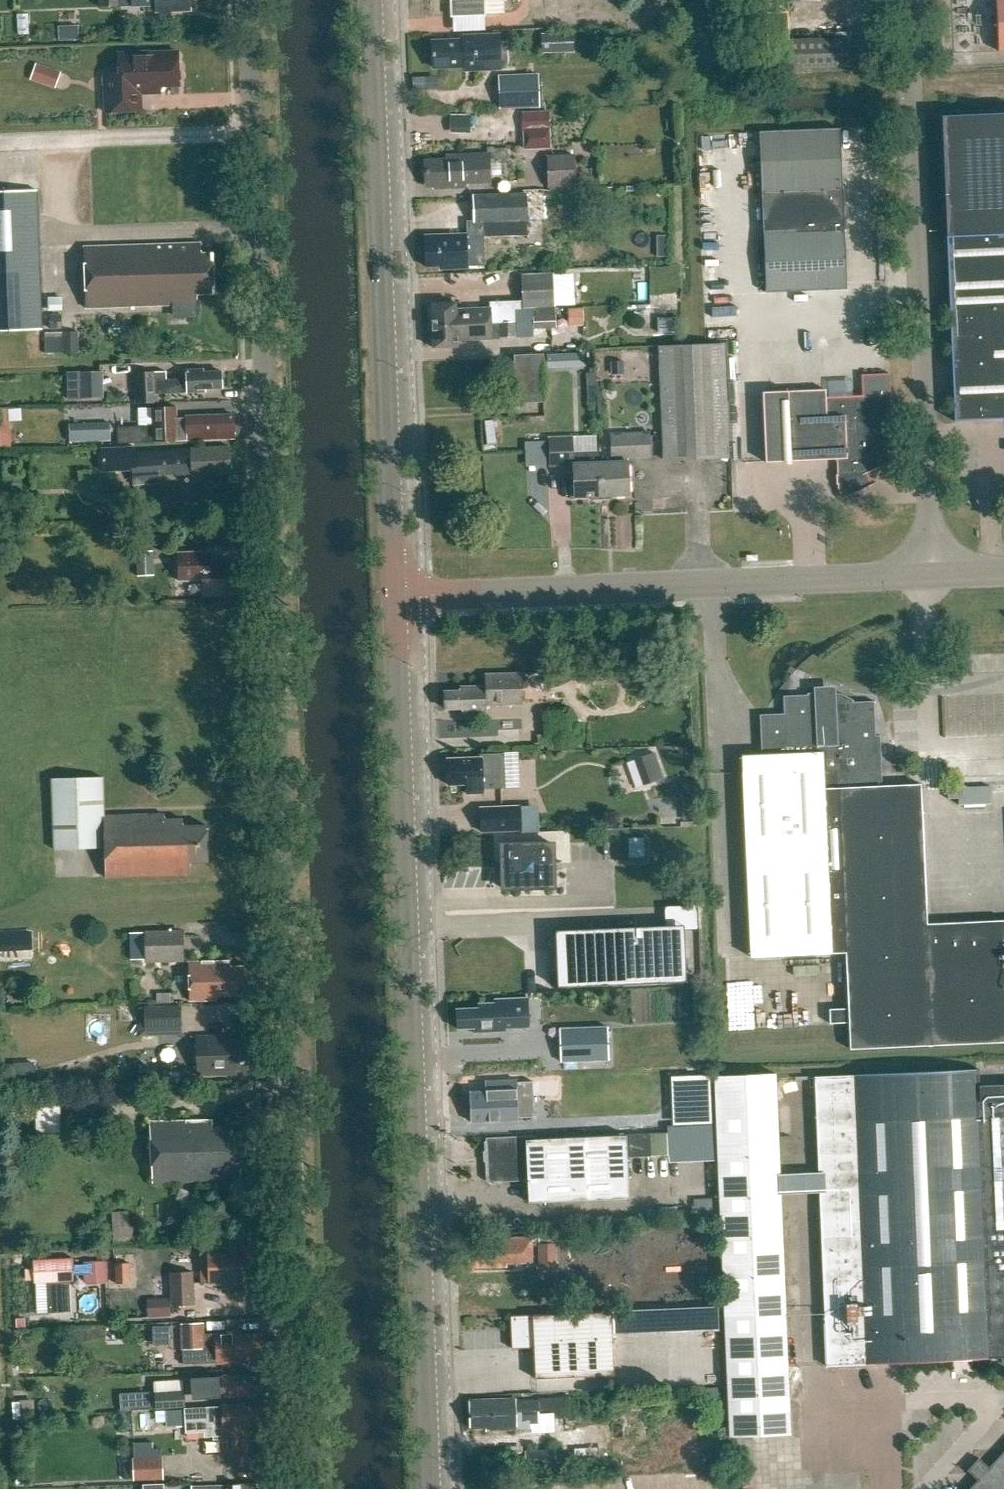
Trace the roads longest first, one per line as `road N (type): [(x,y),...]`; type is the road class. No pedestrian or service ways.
road 1 (unclassified): [(307,1488),(247,0)]
road 2 (secondary): [(428,1488),(394,595)]
road 3 (secondary): [(394,595),(370,0)]
road 4 (unclassified): [(930,573),(905,0)]
road 5 (unclassified): [(394,595),(930,573)]

